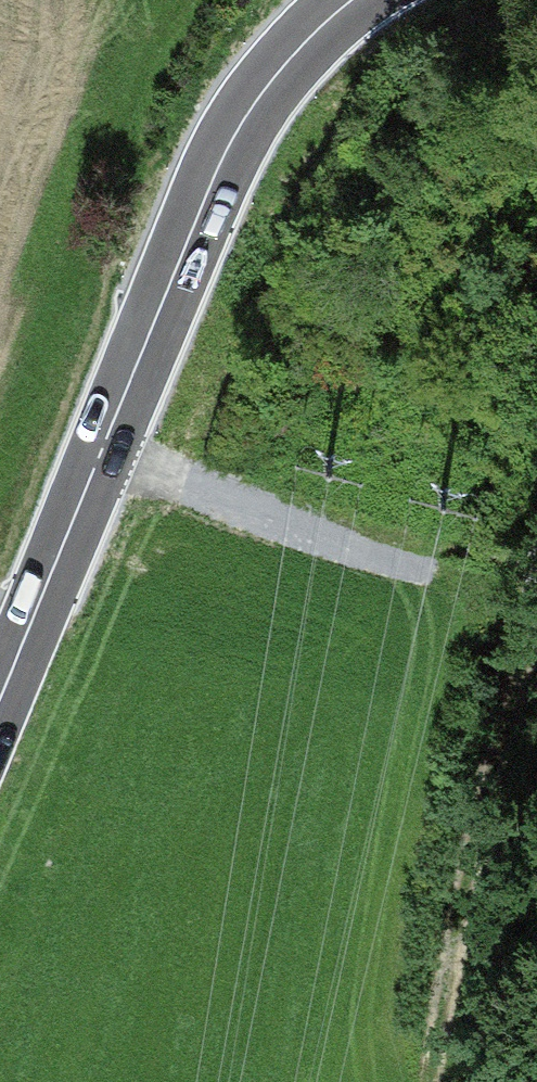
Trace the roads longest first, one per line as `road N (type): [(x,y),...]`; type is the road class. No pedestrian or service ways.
road 1 (tertiary): [(342,0),(265,78),(229,142),(171,266),(0,700)]
road 2 (track): [(536,610),(434,1026)]
road 3 (track): [(431,562),(95,460)]

